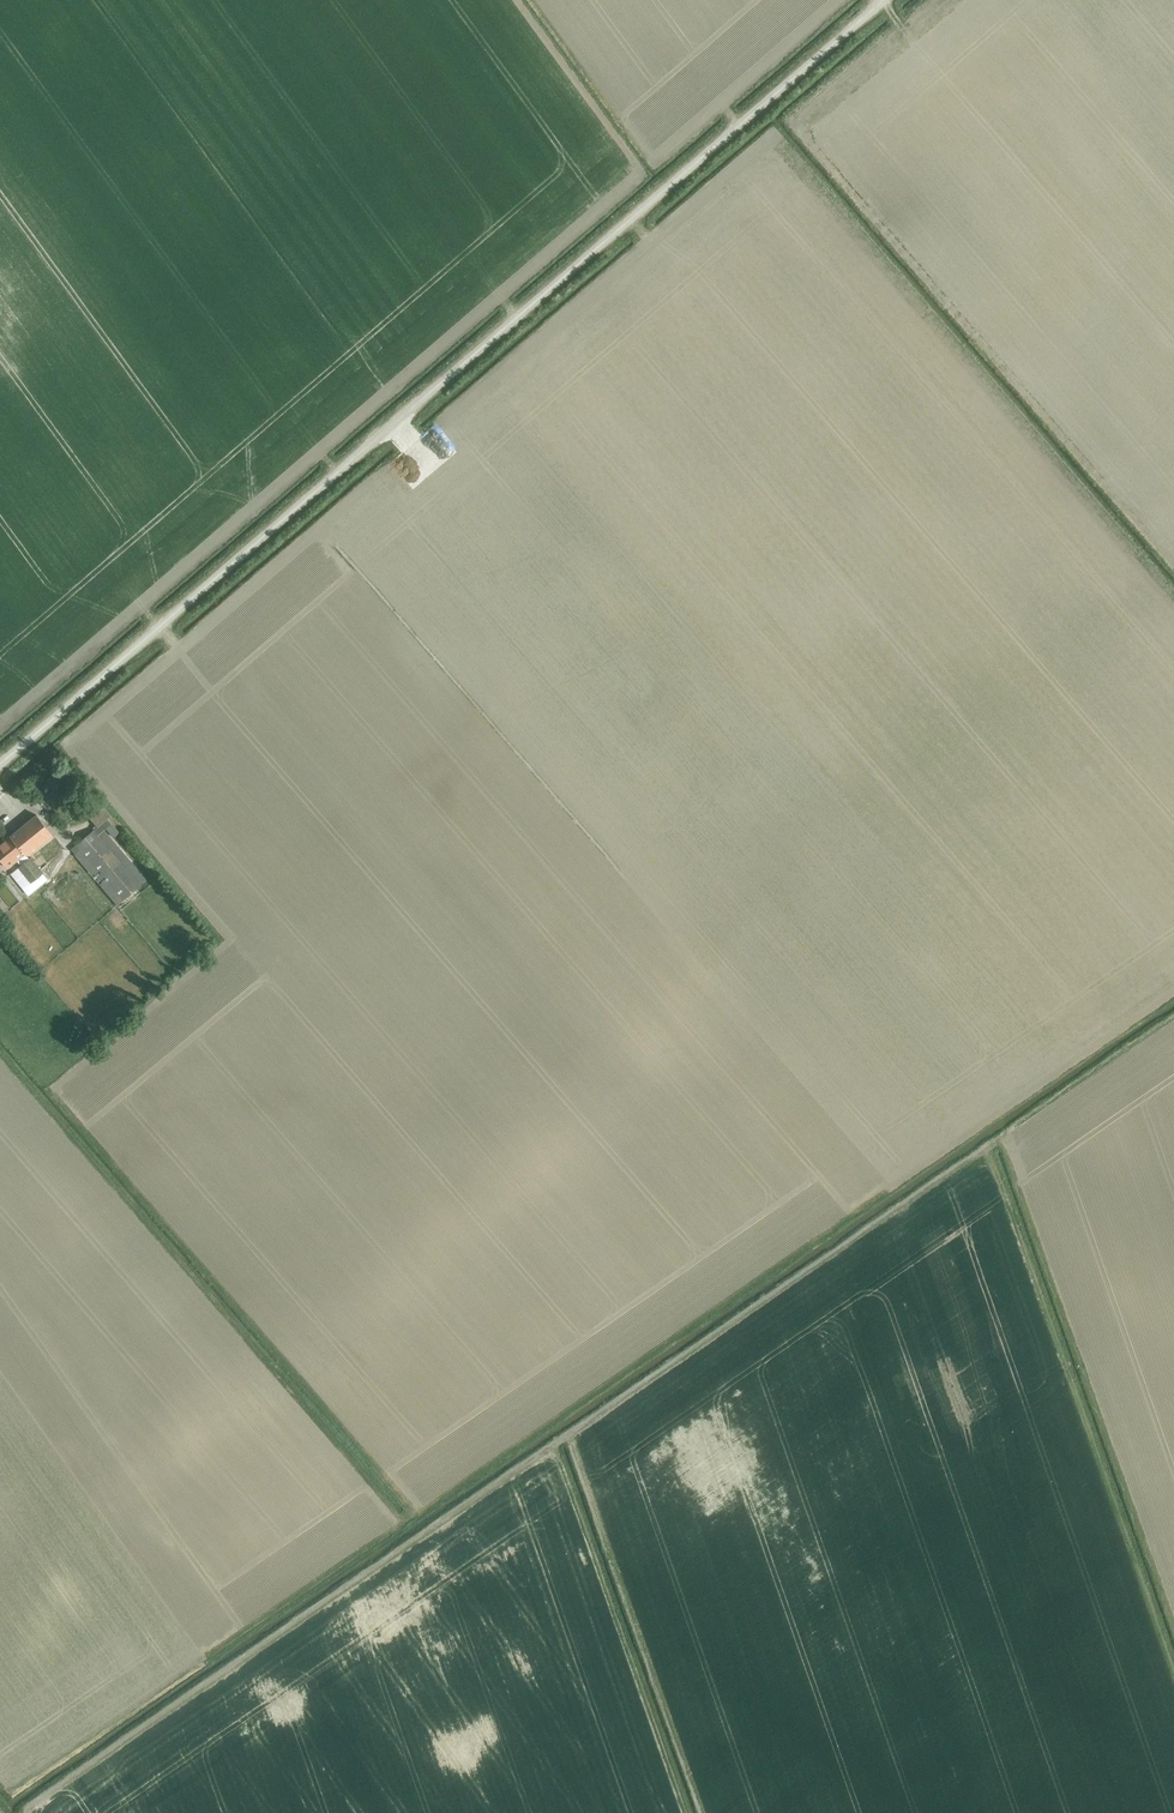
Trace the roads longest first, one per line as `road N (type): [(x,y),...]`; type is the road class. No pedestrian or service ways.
road 1 (unclassified): [(0,762),(878,0)]

